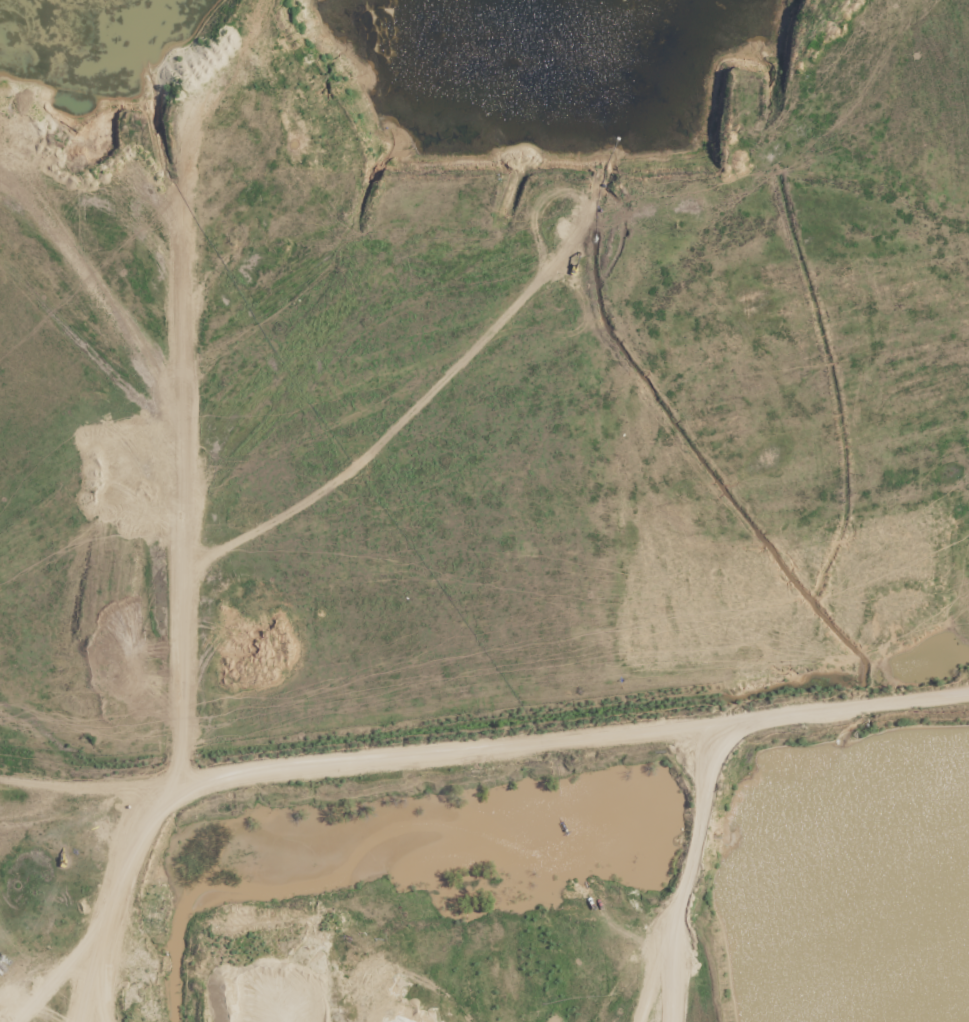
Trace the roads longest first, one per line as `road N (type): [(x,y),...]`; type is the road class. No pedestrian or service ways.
road 1 (residential): [(0,784),(110,787),(333,752),(801,710),(968,687)]

